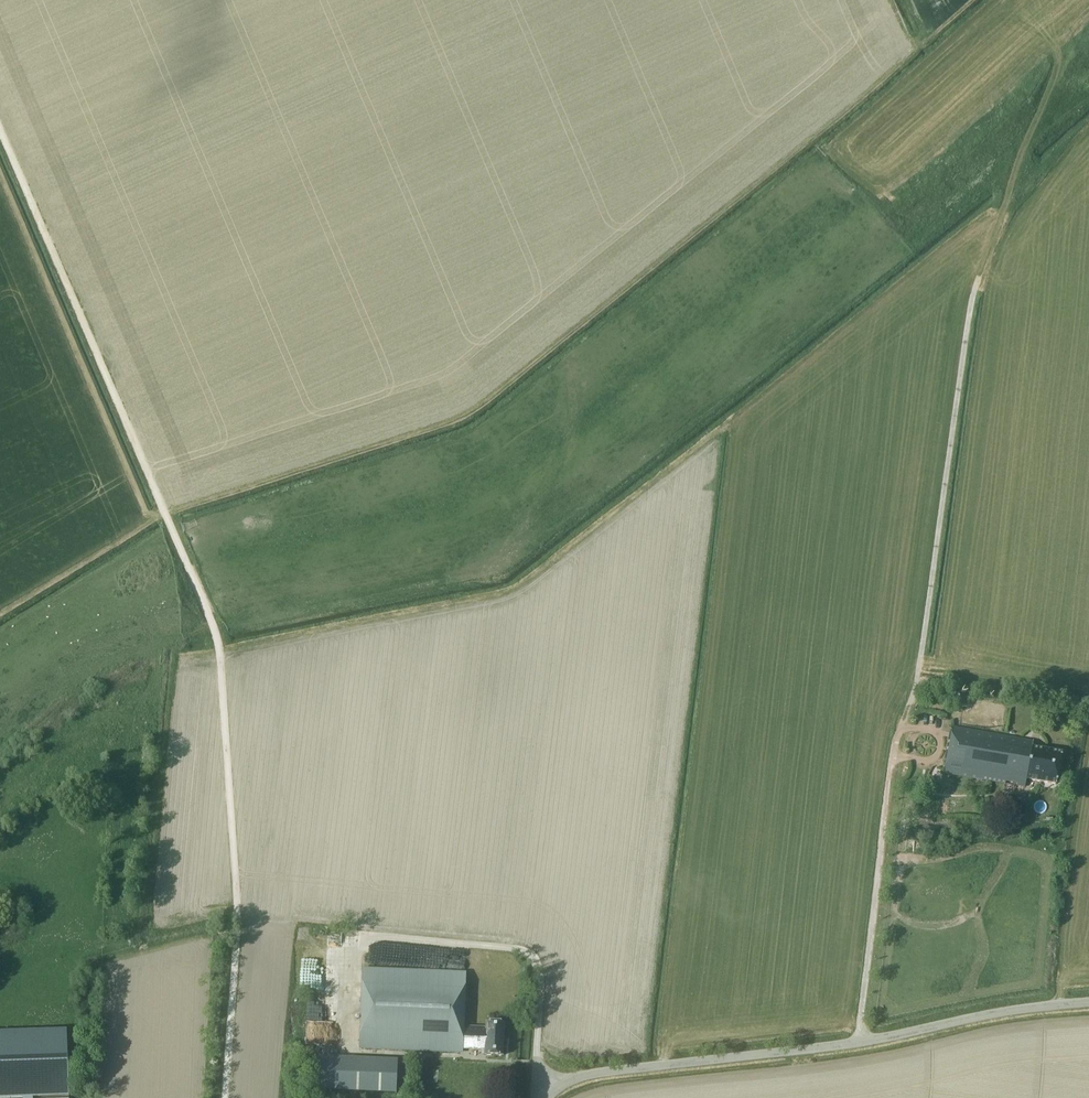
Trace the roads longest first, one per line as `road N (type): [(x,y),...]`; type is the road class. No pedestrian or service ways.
road 1 (track): [(224,1097),(238,930),(220,652),(0,129)]
road 2 (unclassified): [(541,1097),(562,1082),(595,1076),(773,1056),(1088,1003)]

